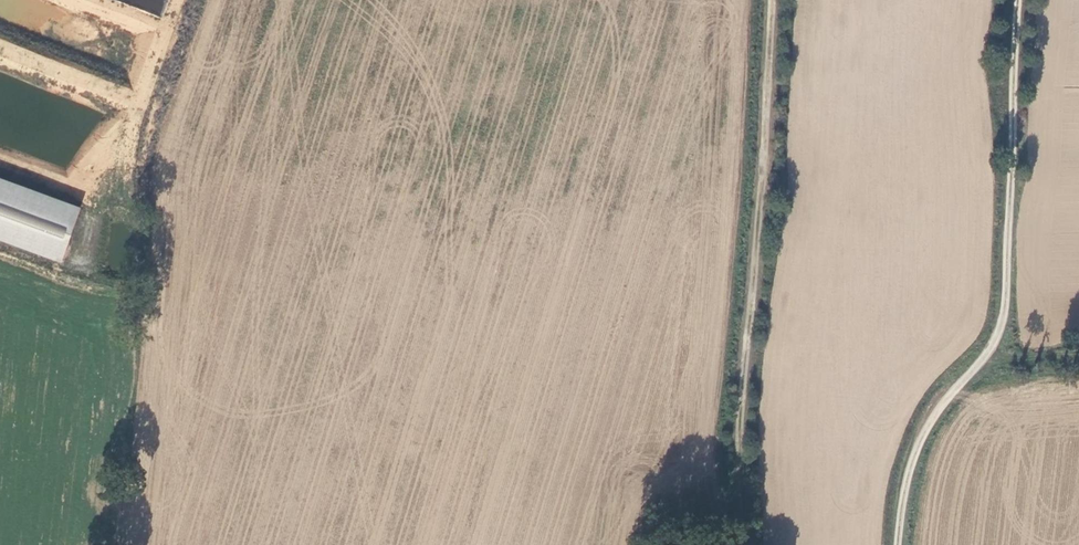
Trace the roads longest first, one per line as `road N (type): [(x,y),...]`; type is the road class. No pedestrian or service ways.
road 1 (unclassified): [(892,544),(900,487),(929,415),(977,366),(1003,299),(1017,0)]
road 2 (track): [(742,544),(739,433),(773,0)]

